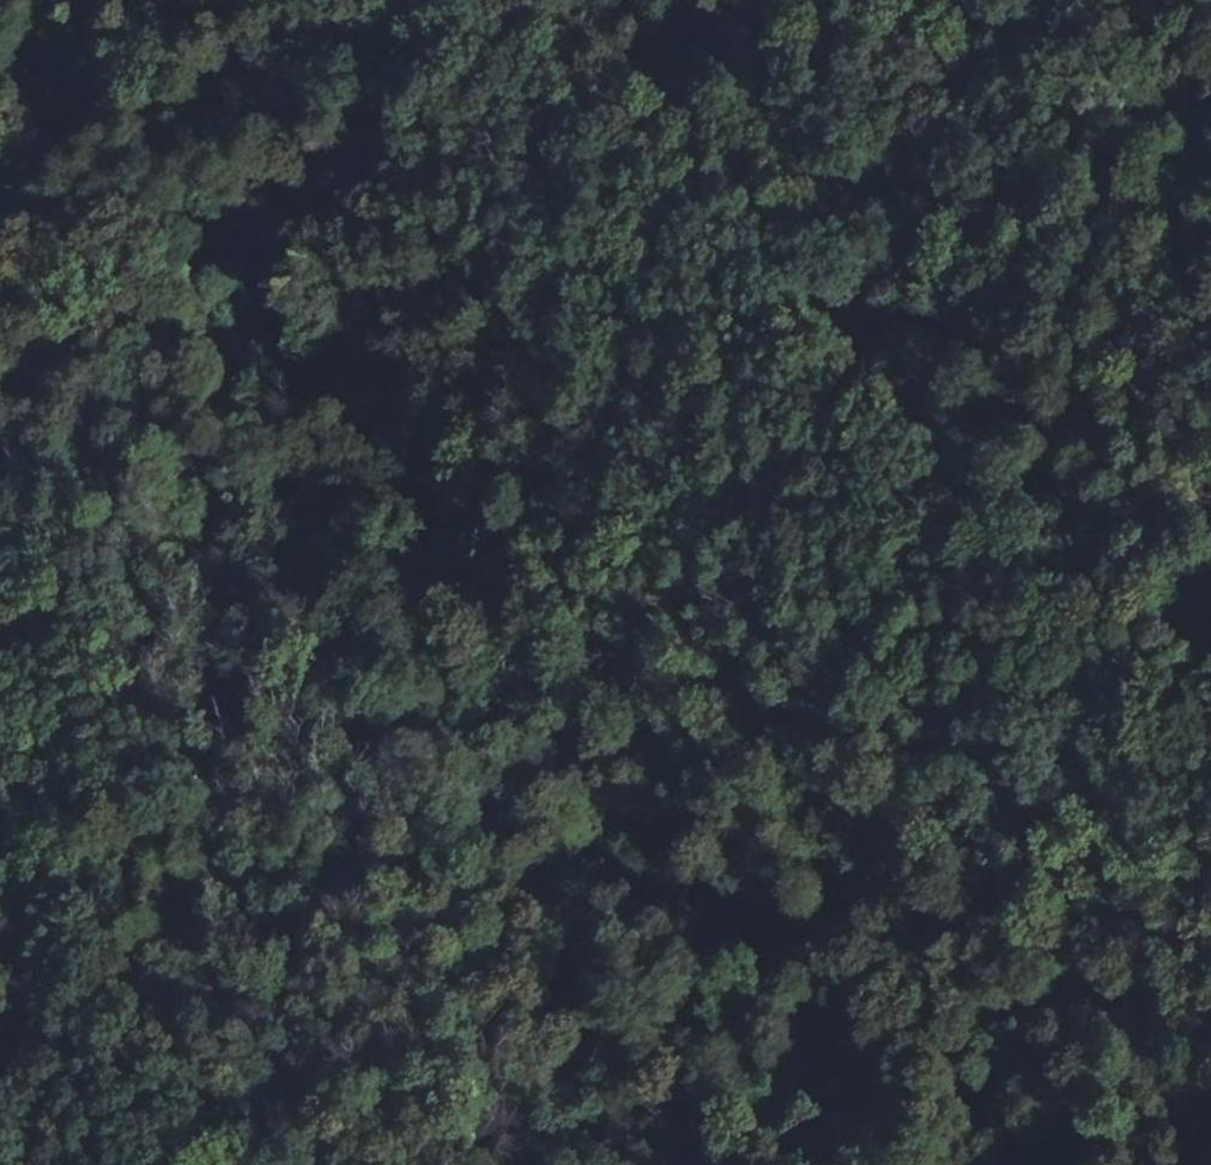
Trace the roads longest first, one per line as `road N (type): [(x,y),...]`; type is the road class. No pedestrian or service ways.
road 1 (track): [(0,287),(56,296),(88,317),(76,342),(0,381)]

